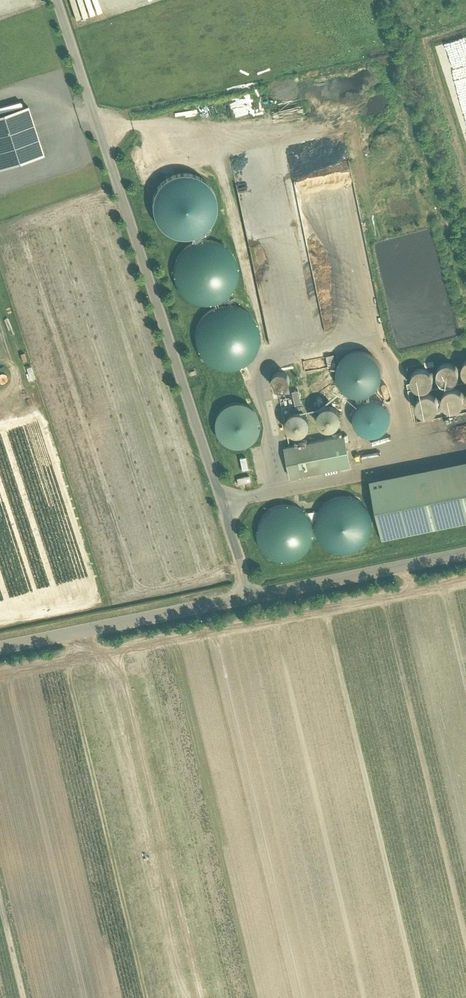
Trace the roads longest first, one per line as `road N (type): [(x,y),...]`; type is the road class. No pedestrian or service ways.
road 1 (residential): [(59,0),(252,595)]
road 2 (residential): [(252,595),(0,647)]
road 3 (residential): [(465,552),(252,595)]

